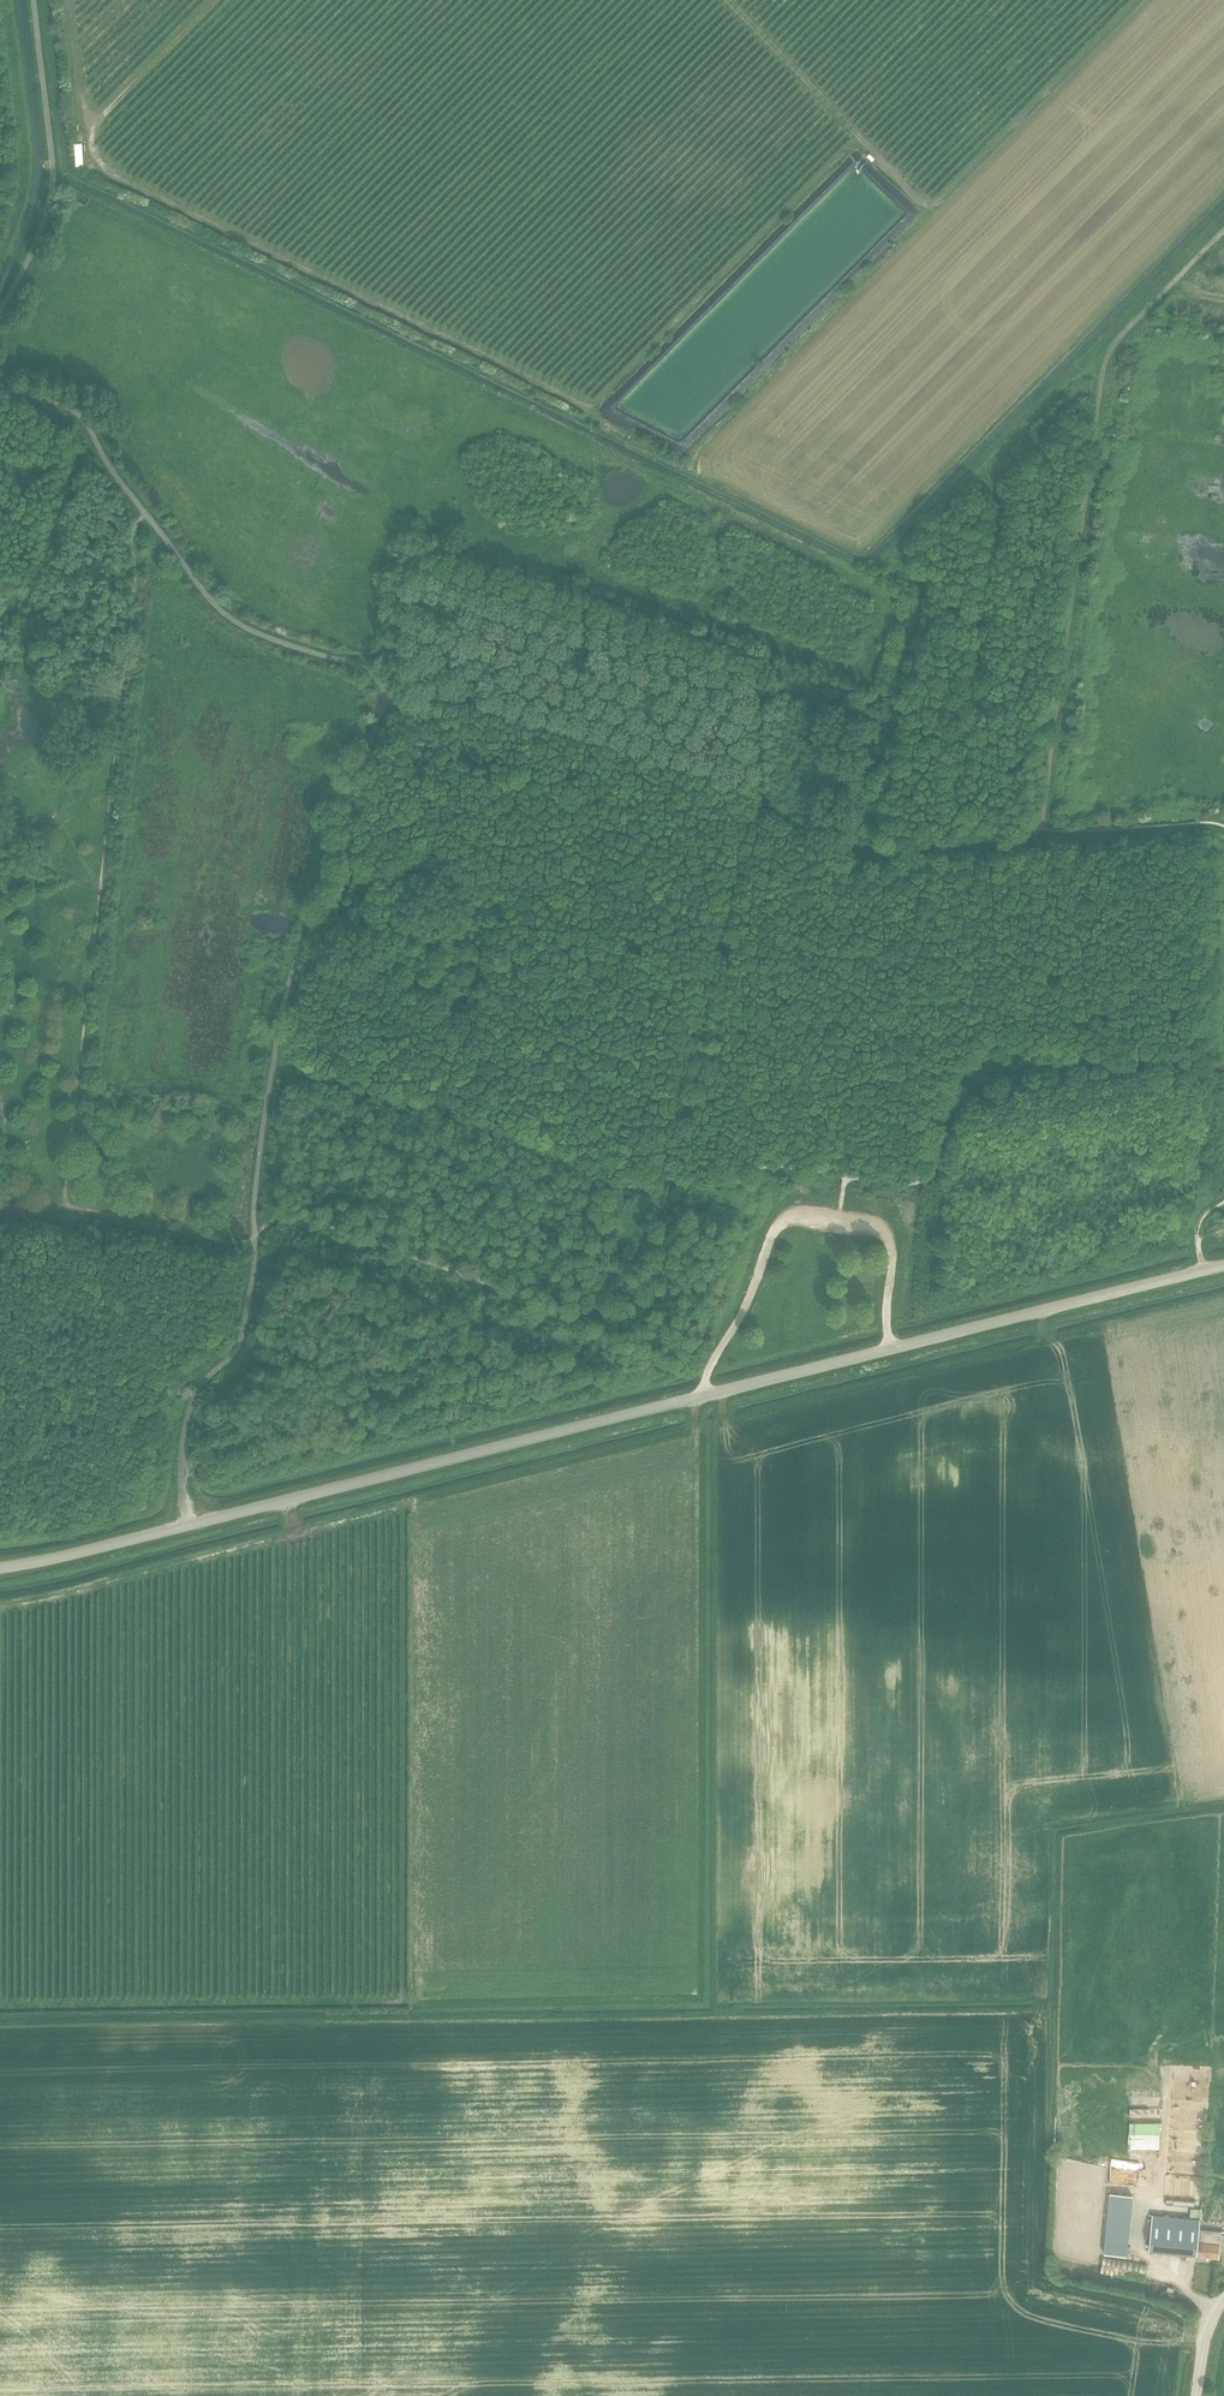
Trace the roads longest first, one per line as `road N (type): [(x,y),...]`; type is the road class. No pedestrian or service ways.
road 1 (unclassified): [(193,1526),(1223,1266)]
road 2 (track): [(599,414),(102,169),(91,155),(74,15)]
road 3 (track): [(1139,0),(931,210),(729,0)]
road 4 (residential): [(47,207),(53,174),(35,0)]
road 5 (unclassified): [(193,1526),(0,1569)]
road 6 (track): [(90,127),(220,0)]

